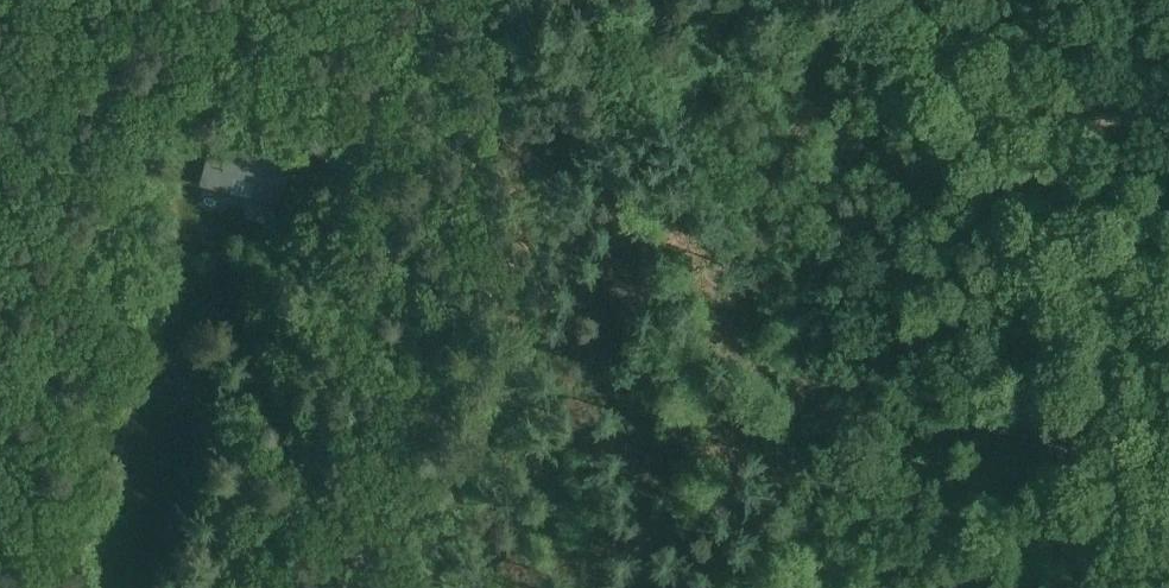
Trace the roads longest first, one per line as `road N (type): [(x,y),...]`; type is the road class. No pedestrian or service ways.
road 1 (track): [(836,587),(953,538),(1008,526),(1125,468),(1165,389),(1144,339),(948,70),(920,0)]

